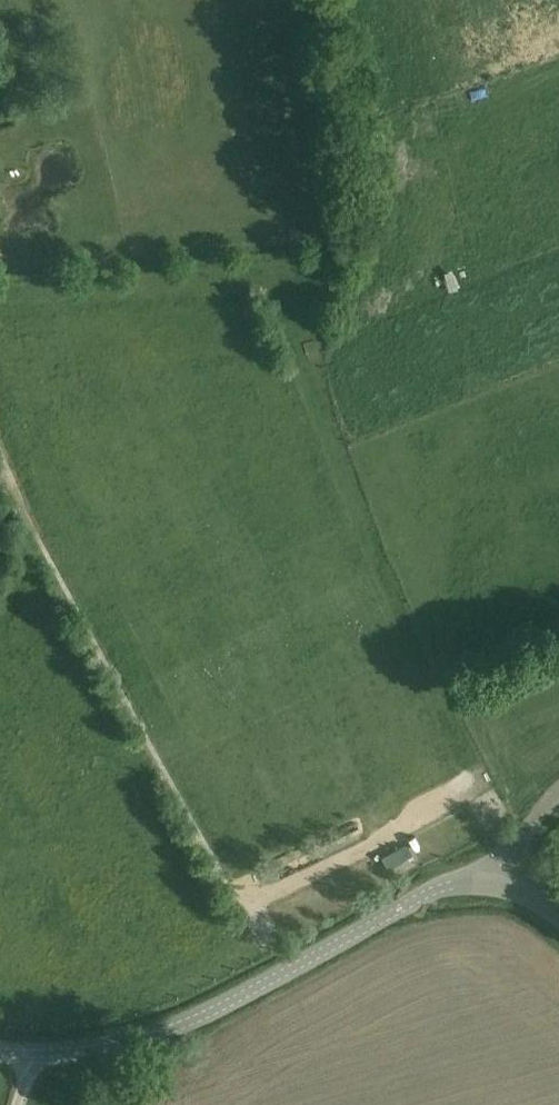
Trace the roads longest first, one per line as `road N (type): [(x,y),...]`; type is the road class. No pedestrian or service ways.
road 1 (unclassified): [(504,882),(459,880),(183,1024),(86,1051),(0,1052)]

